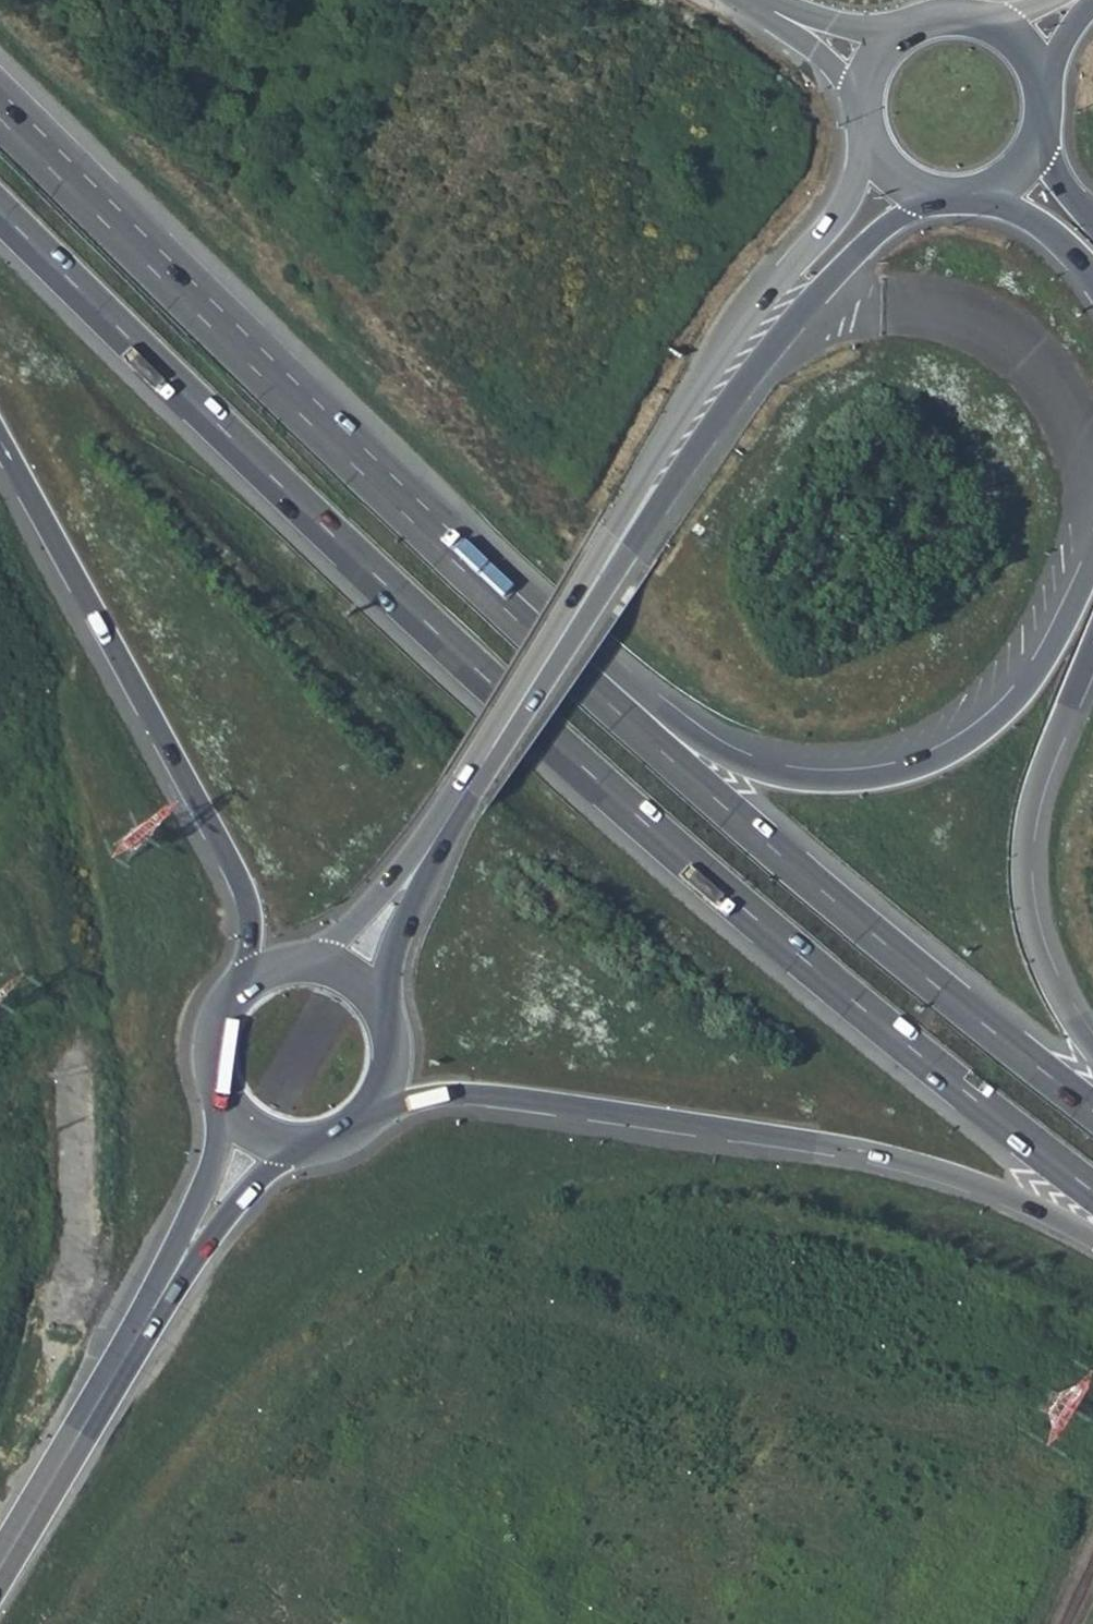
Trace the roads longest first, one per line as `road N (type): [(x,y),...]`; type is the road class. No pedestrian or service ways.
road 1 (trunk): [(0,211),(597,781),(868,1013),(1092,1192)]
road 2 (trunk): [(1092,1108),(690,777),(444,552)]
road 3 (trunk): [(1092,558),(1012,700),(978,731),(940,755),(838,774),(734,757),(638,693),(506,570),(444,552)]
road 4 (trunk): [(365,1114),(437,1094),(480,1094),(839,1147),(978,1185),(1092,1238)]
road 5 (trunk): [(444,552),(0,120)]
road 6 (trunk): [(0,440),(238,879),(250,924),(240,986)]
road 7 (secondary): [(782,314),(739,358),(613,545),(457,800)]
road 8 (trunk): [(1092,1049),(1035,946),(1023,854),(1030,809),(1092,650)]
road 9 (secondary): [(171,1276),(0,1566)]
road 10 (secondary): [(376,1004),(401,924),(457,800)]
road 11 (secondary): [(457,800),(367,913),(313,964)]
road 12 (secondary): [(782,314),(945,195)]
road 13 (secondary): [(870,135),(845,205),(782,314)]
road 14 (secondary): [(225,1098),(216,1156),(171,1276)]
road 15 (secondary): [(171,1276),(298,1141)]
road 16 (tertiary): [(760,4),(865,115)]
road 17 (trunk): [(995,187),(1092,285)]
road 18 (tertiary): [(893,38),(760,4)]
road 19 (secondary): [(240,986),(212,1040),(225,1098)]

